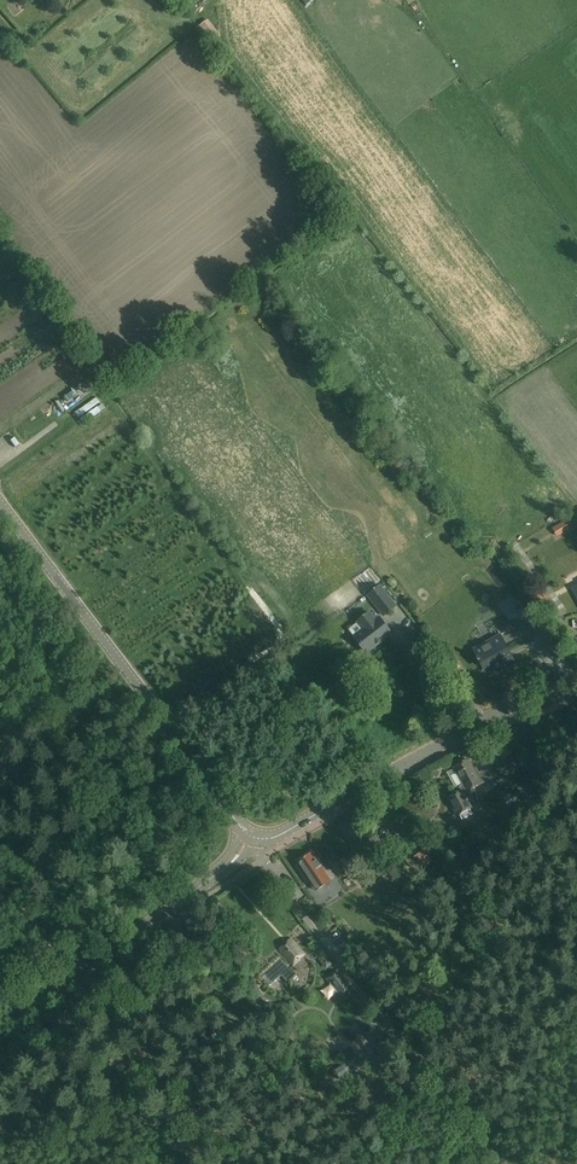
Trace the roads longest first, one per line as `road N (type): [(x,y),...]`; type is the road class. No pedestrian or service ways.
road 1 (unclassified): [(247,835),(0,503)]
road 2 (track): [(264,861),(510,1163)]
road 3 (tertiary): [(247,835),(282,834),(576,671)]
road 4 (tertiary): [(0,1020),(228,866),(247,835)]

